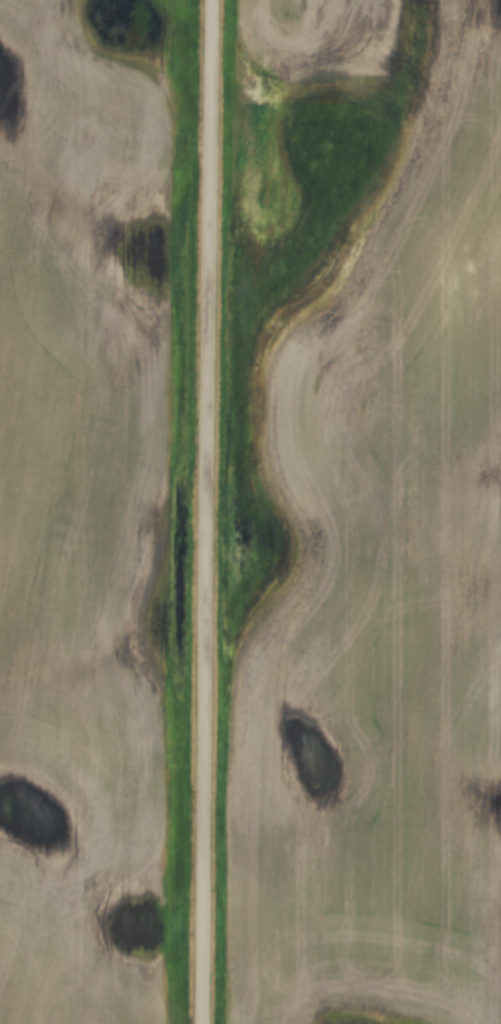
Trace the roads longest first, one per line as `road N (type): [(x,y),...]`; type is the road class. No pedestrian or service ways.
road 1 (residential): [(197,1023),(207,0)]

